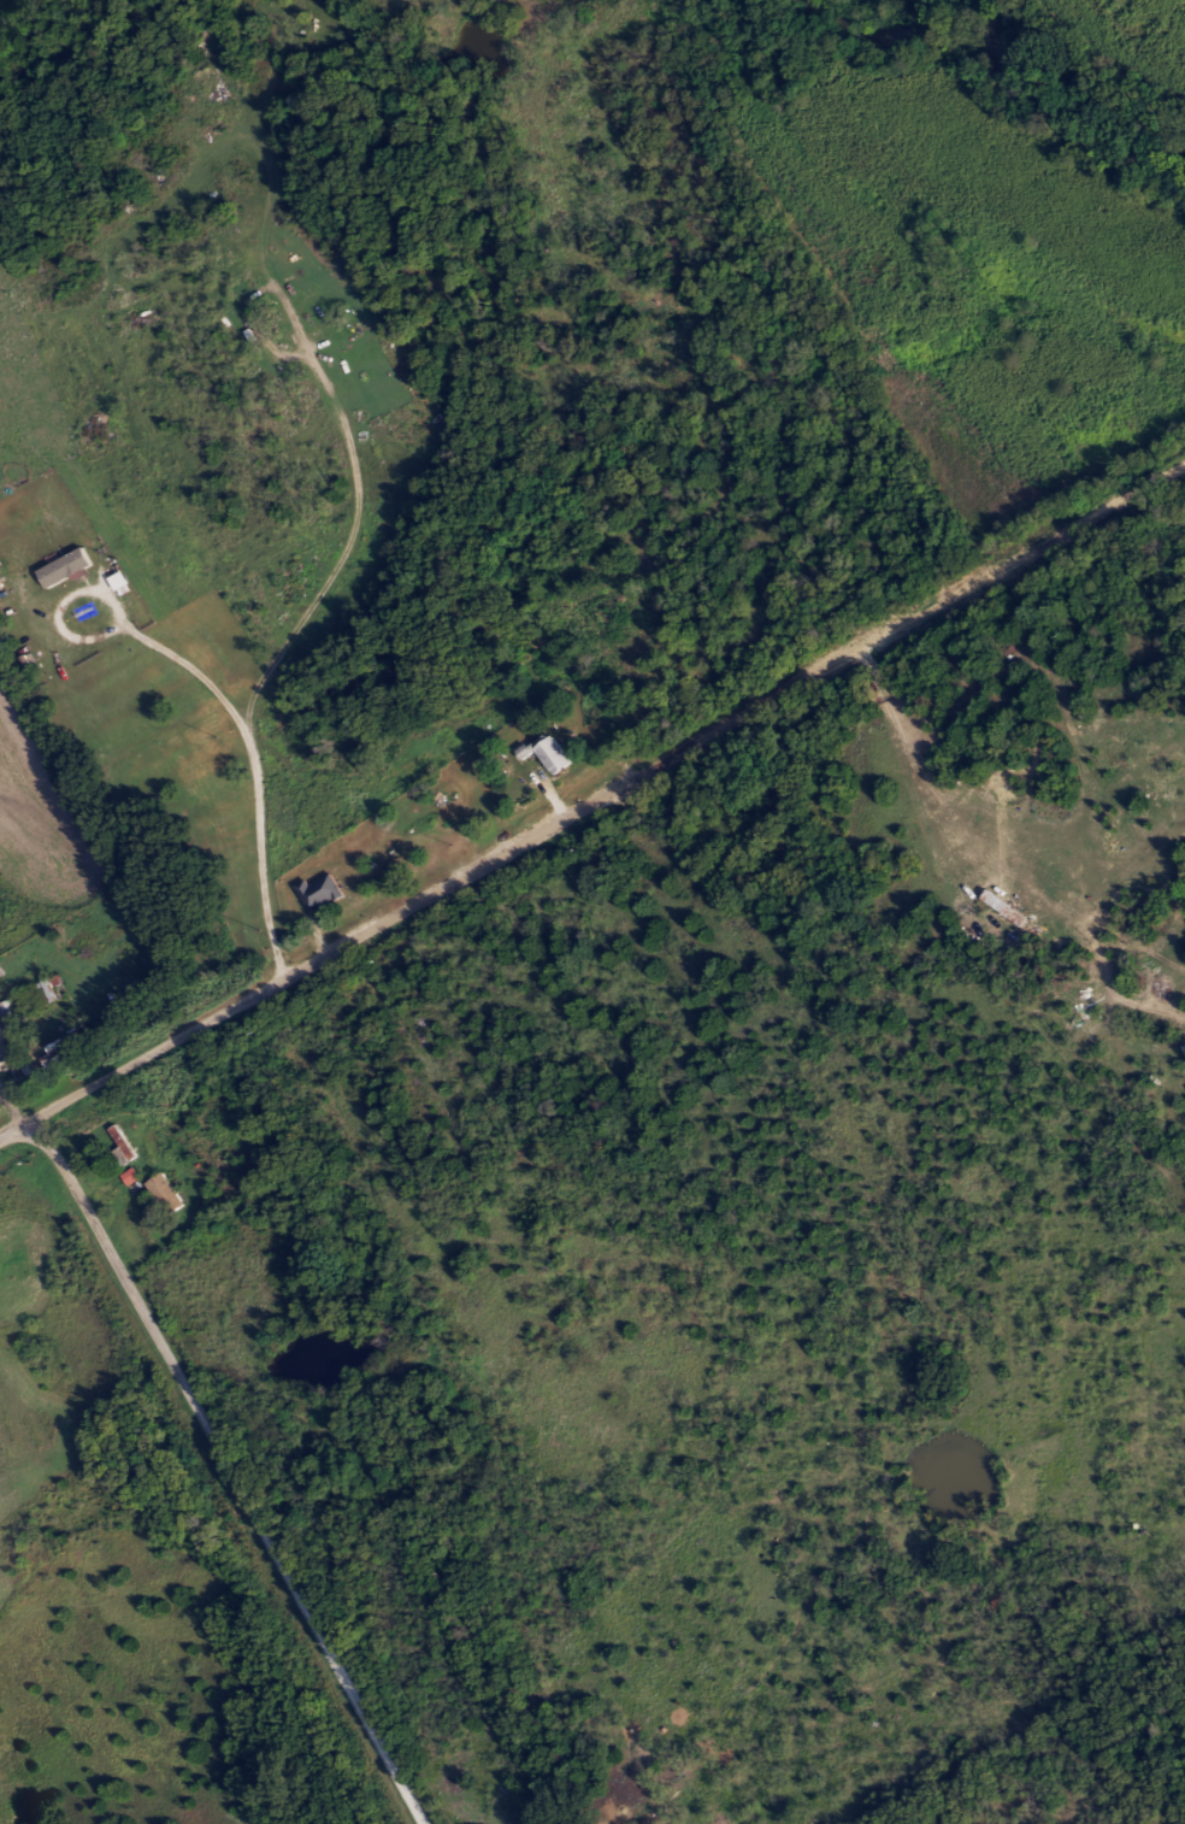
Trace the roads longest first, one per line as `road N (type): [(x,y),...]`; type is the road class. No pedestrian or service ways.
road 1 (residential): [(0,1136),(1184,463)]
road 2 (residential): [(630,776),(579,696),(518,675),(440,683),(311,761),(276,751),(213,669),(179,548),(211,283),(265,0)]
road 3 (residential): [(31,1118),(425,1823)]
road 4 (residential): [(336,948),(399,1016),(506,1217),(552,1281),(626,1322),(704,1341)]

